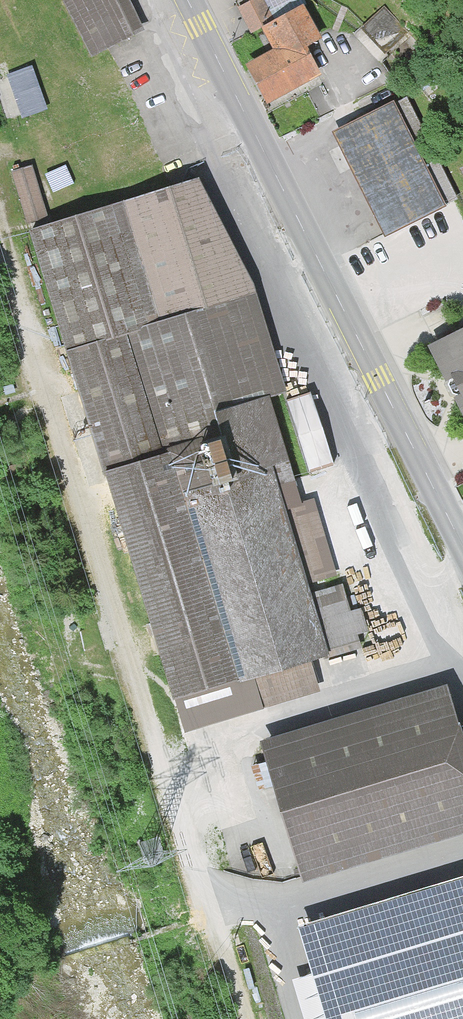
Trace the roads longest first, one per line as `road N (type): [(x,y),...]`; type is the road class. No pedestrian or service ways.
road 1 (track): [(0,242),(238,1018)]
road 2 (secondary): [(187,0),(462,546)]

